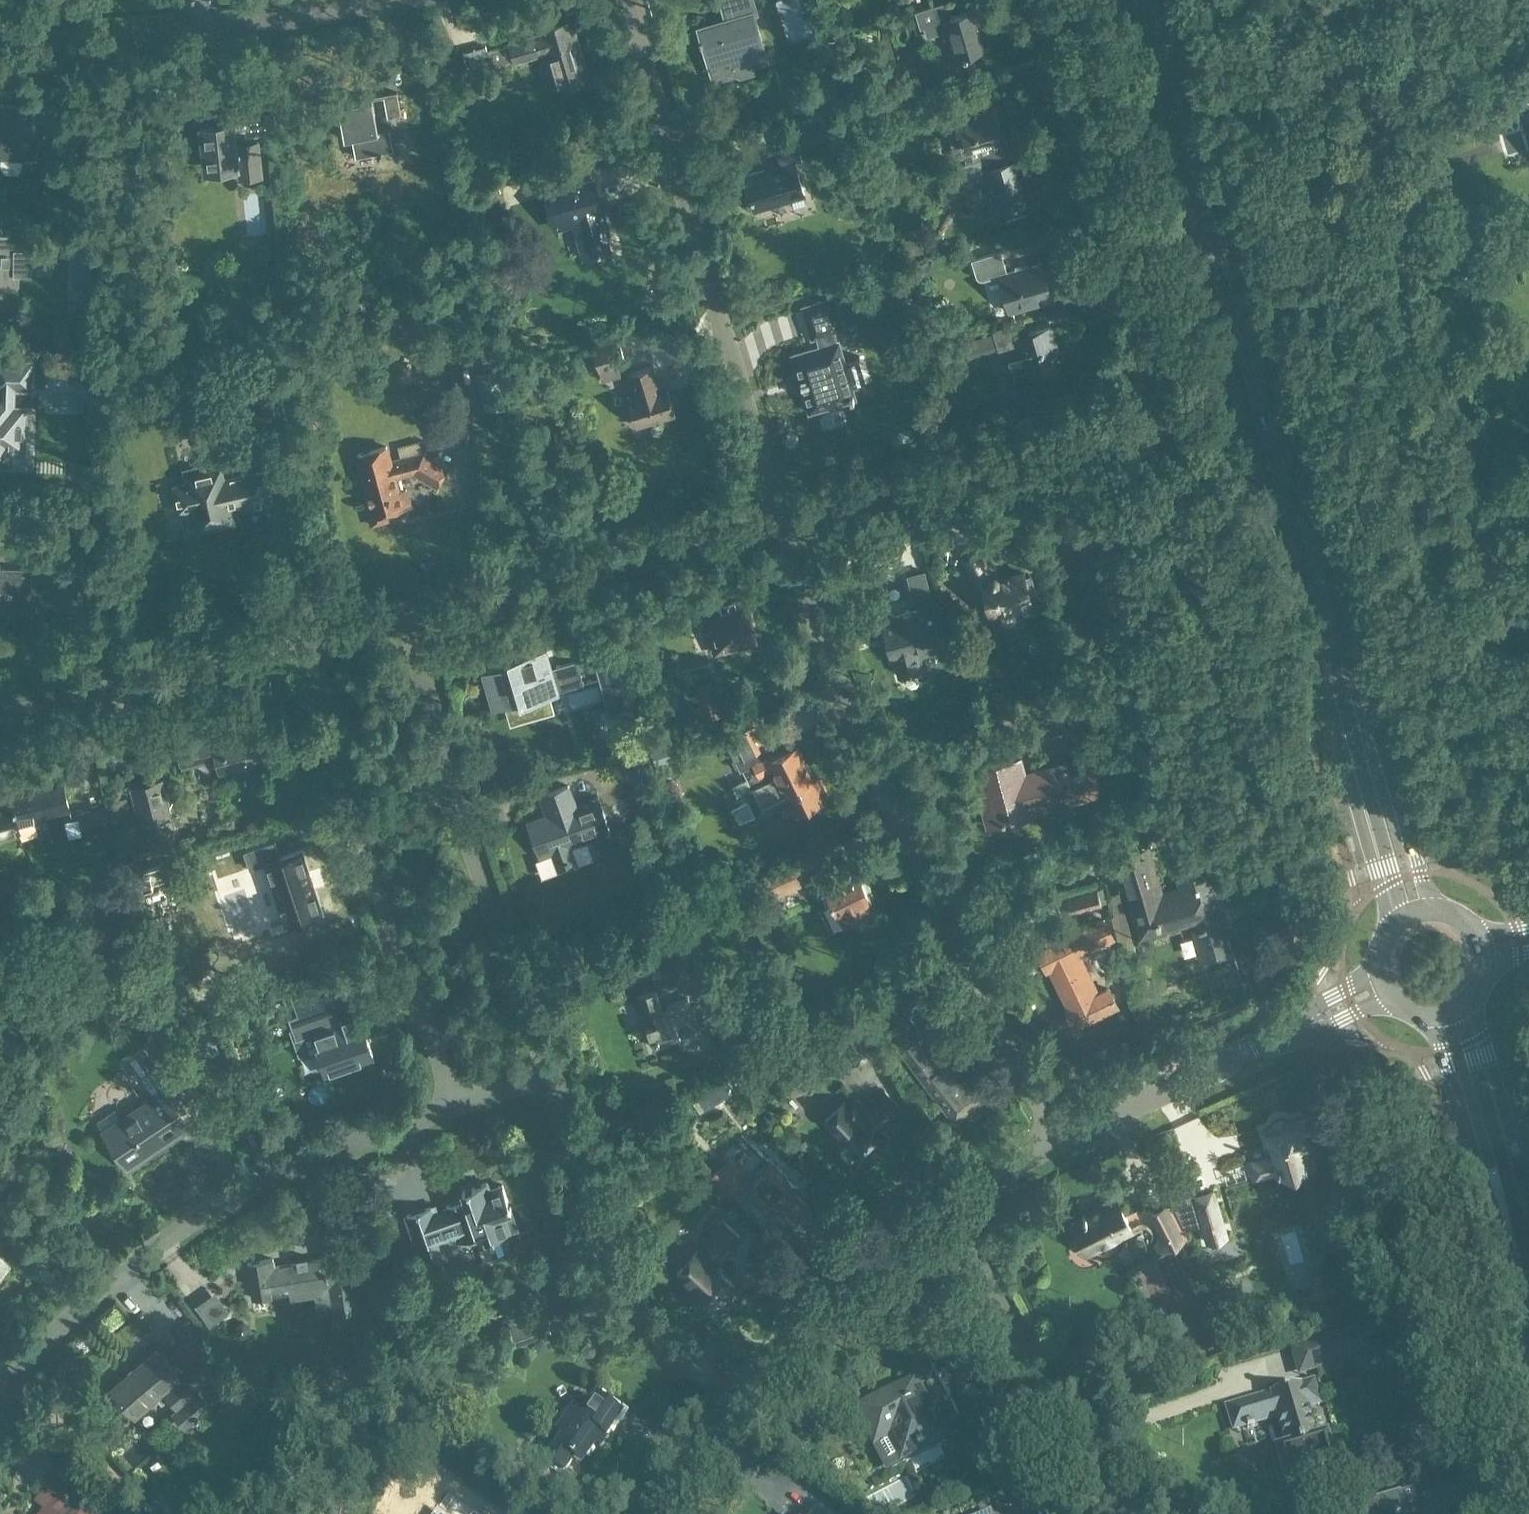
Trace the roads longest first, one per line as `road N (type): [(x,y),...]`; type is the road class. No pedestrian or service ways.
road 1 (primary): [(1136,0),(1394,919)]
road 2 (primary): [(1430,904),(1158,0)]
road 3 (residential): [(782,517),(1160,409),(1036,0)]
road 4 (residential): [(1064,1140),(824,646),(782,517)]
road 5 (residential): [(782,517),(624,0)]
road 6 (residential): [(0,1392),(127,1261),(214,1198),(328,1149),(448,1113)]
road 7 (residential): [(448,1113),(297,637)]
road 8 (residential): [(555,1080),(405,612)]
road 9 (residential): [(752,1419),(661,1345),(621,1277),(555,1080)]
road 10 (residential): [(0,36),(254,23),(392,0)]
road 11 (residential): [(405,612),(782,517)]
road 12 (unclassified): [(1064,1140),(1378,988)]
road 13 (residential): [(1111,1513),(948,1214)]
road 14 (primary): [(1434,1024),(1528,1334)]
road 15 (residential): [(0,713),(297,637)]
road 16 (unclassified): [(752,1419),(846,1312),(948,1214)]
road 17 (primary): [(1528,1251),(1471,1012)]
road 18 (unclassified): [(948,1214),(1064,1140)]
road 19 (unclassified): [(669,1513),(752,1419)]

